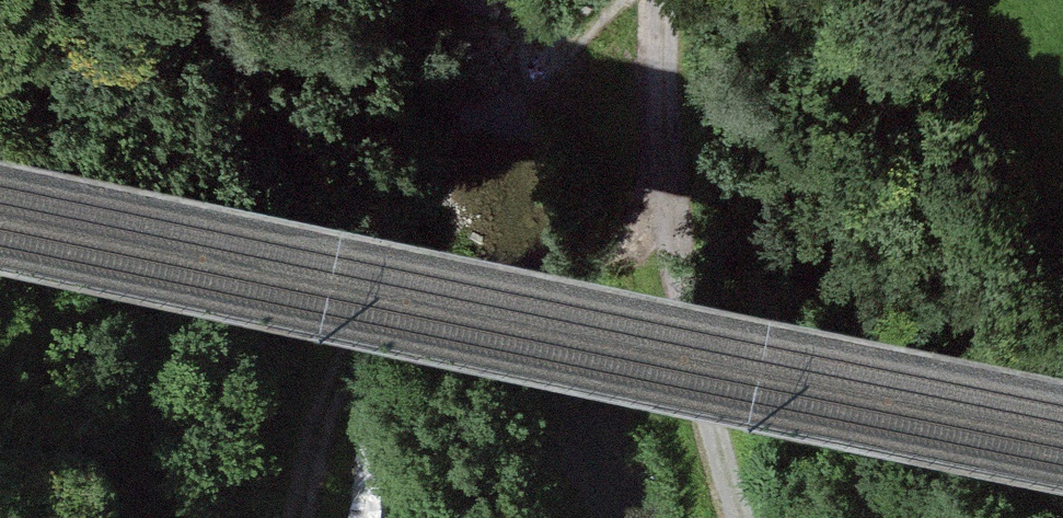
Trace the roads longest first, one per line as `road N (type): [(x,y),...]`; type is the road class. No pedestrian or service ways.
road 1 (track): [(1062,432),(0,219)]
road 2 (track): [(612,0),(431,212),(308,430)]
road 3 (track): [(740,517),(713,436),(667,176),(668,0)]

